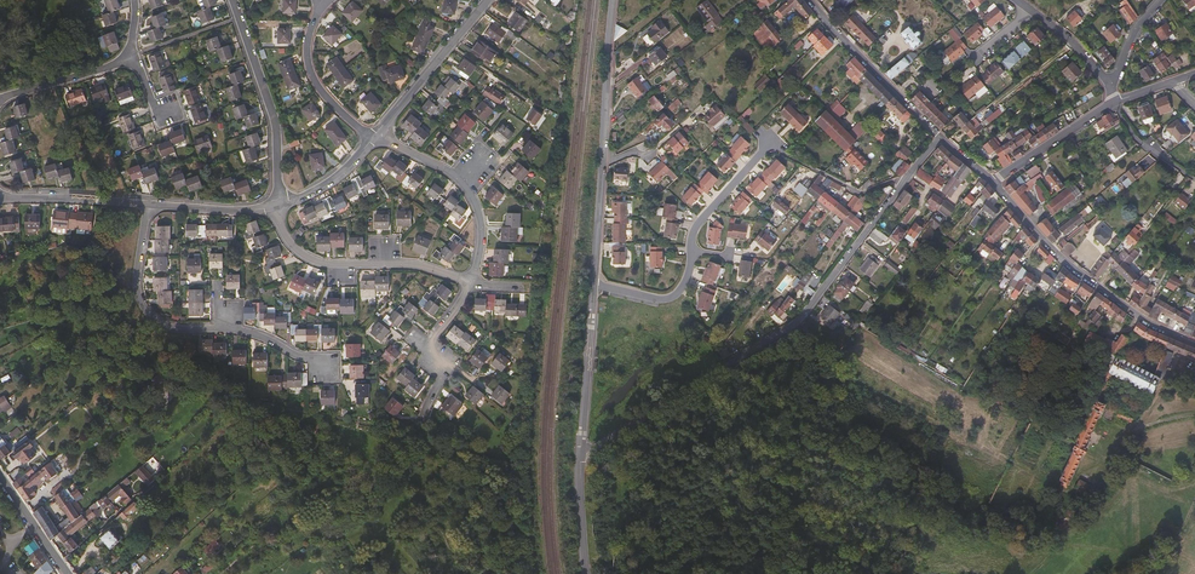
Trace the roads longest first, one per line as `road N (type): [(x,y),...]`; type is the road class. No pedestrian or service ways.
road 1 (residential): [(901,185),(797,319),(581,453)]
road 2 (residential): [(595,284),(676,296),(692,266),(698,224),(770,149),(856,191),(901,185)]
road 3 (residential): [(994,182),(1070,267),(1151,327),(1194,345)]
road 4 (residential): [(277,204),(297,250),(327,265),(400,264),(472,282)]
road 5 (residential): [(234,0),(276,125),(277,204)]
road 6 (residential): [(810,0),(942,139)]
road 7 (residential): [(148,205),(138,276),(150,318),(168,330),(217,330)]
road 8 (residential): [(374,137),(488,0)]
road 9 (residential): [(595,284),(581,453)]
road 10 (residential): [(614,0),(602,164)]
road 11 (residential): [(374,137),(311,75),(309,41),(325,3)]
road 12 (residential): [(472,282),(426,348),(439,373),(424,416)]
road 13 (residential): [(0,199),(148,205)]
road 14 (residential): [(994,182),(1116,102)]
road 15 (residential): [(0,101),(129,59)]
road 16 (residential): [(148,205),(240,211),(277,204)]
road 17 (residential): [(217,330),(270,340),(330,373)]
road 18 (residential): [(277,204),(337,178),(374,137)]
road 19 (residential): [(602,164),(595,284)]
road 20 (residential): [(581,453),(587,573)]
road 21 (tertiary): [(69,573),(0,475)]

